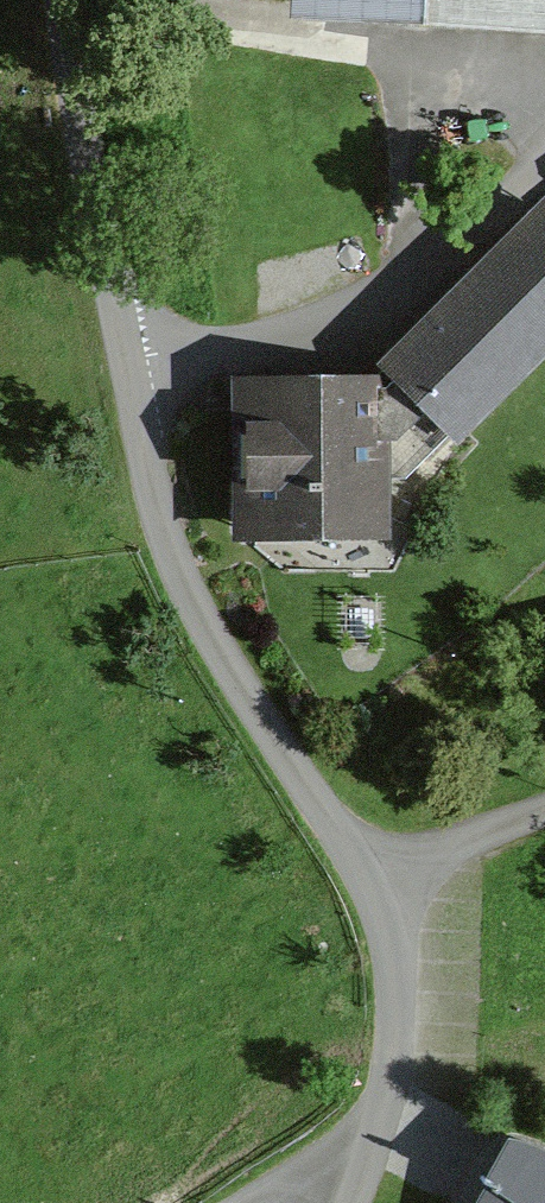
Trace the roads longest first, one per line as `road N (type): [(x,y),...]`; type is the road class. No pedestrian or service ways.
road 1 (track): [(544,155),(408,275),(288,329),(129,360)]
road 2 (unclassified): [(74,0),(129,360)]
road 3 (track): [(544,823),(368,880)]
road 4 (track): [(252,1202),(368,1141)]

